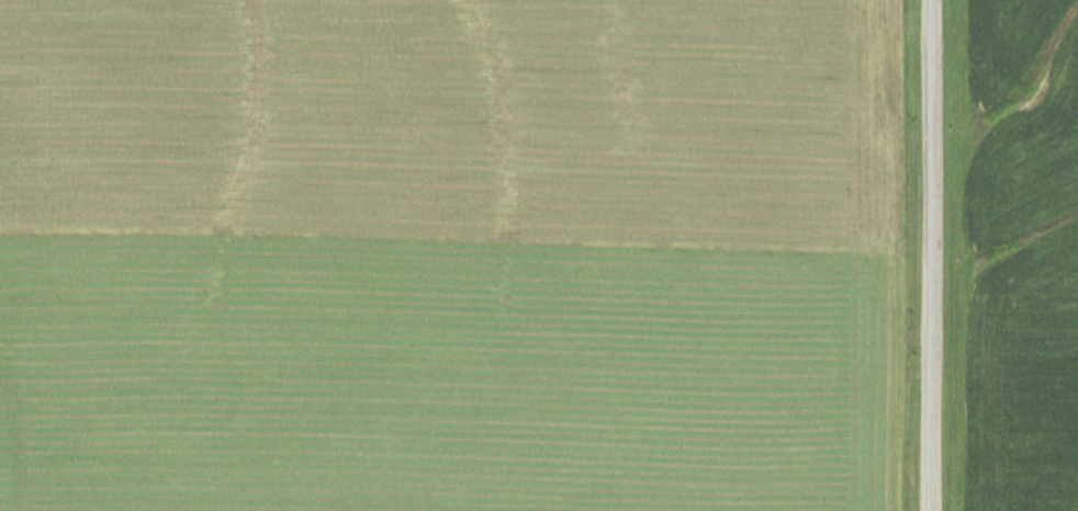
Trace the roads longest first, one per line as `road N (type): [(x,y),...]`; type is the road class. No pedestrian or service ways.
road 1 (secondary): [(930,510),(928,0)]

